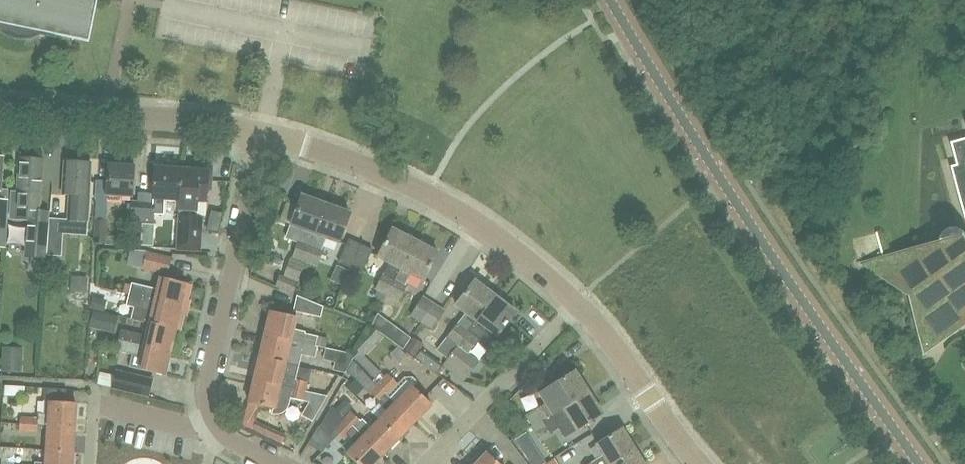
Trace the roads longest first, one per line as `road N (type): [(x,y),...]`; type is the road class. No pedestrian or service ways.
road 1 (unclassified): [(918,463),(760,242),(610,0)]
road 2 (residential): [(579,304),(450,207),(266,135)]
road 3 (residential): [(219,428),(208,376),(266,135)]
road 4 (residential): [(266,135),(0,109)]
road 5 (residential): [(428,463),(579,304)]
road 6 (residential): [(697,463),(579,304)]
road 7 (residential): [(219,428),(100,406),(90,463)]

